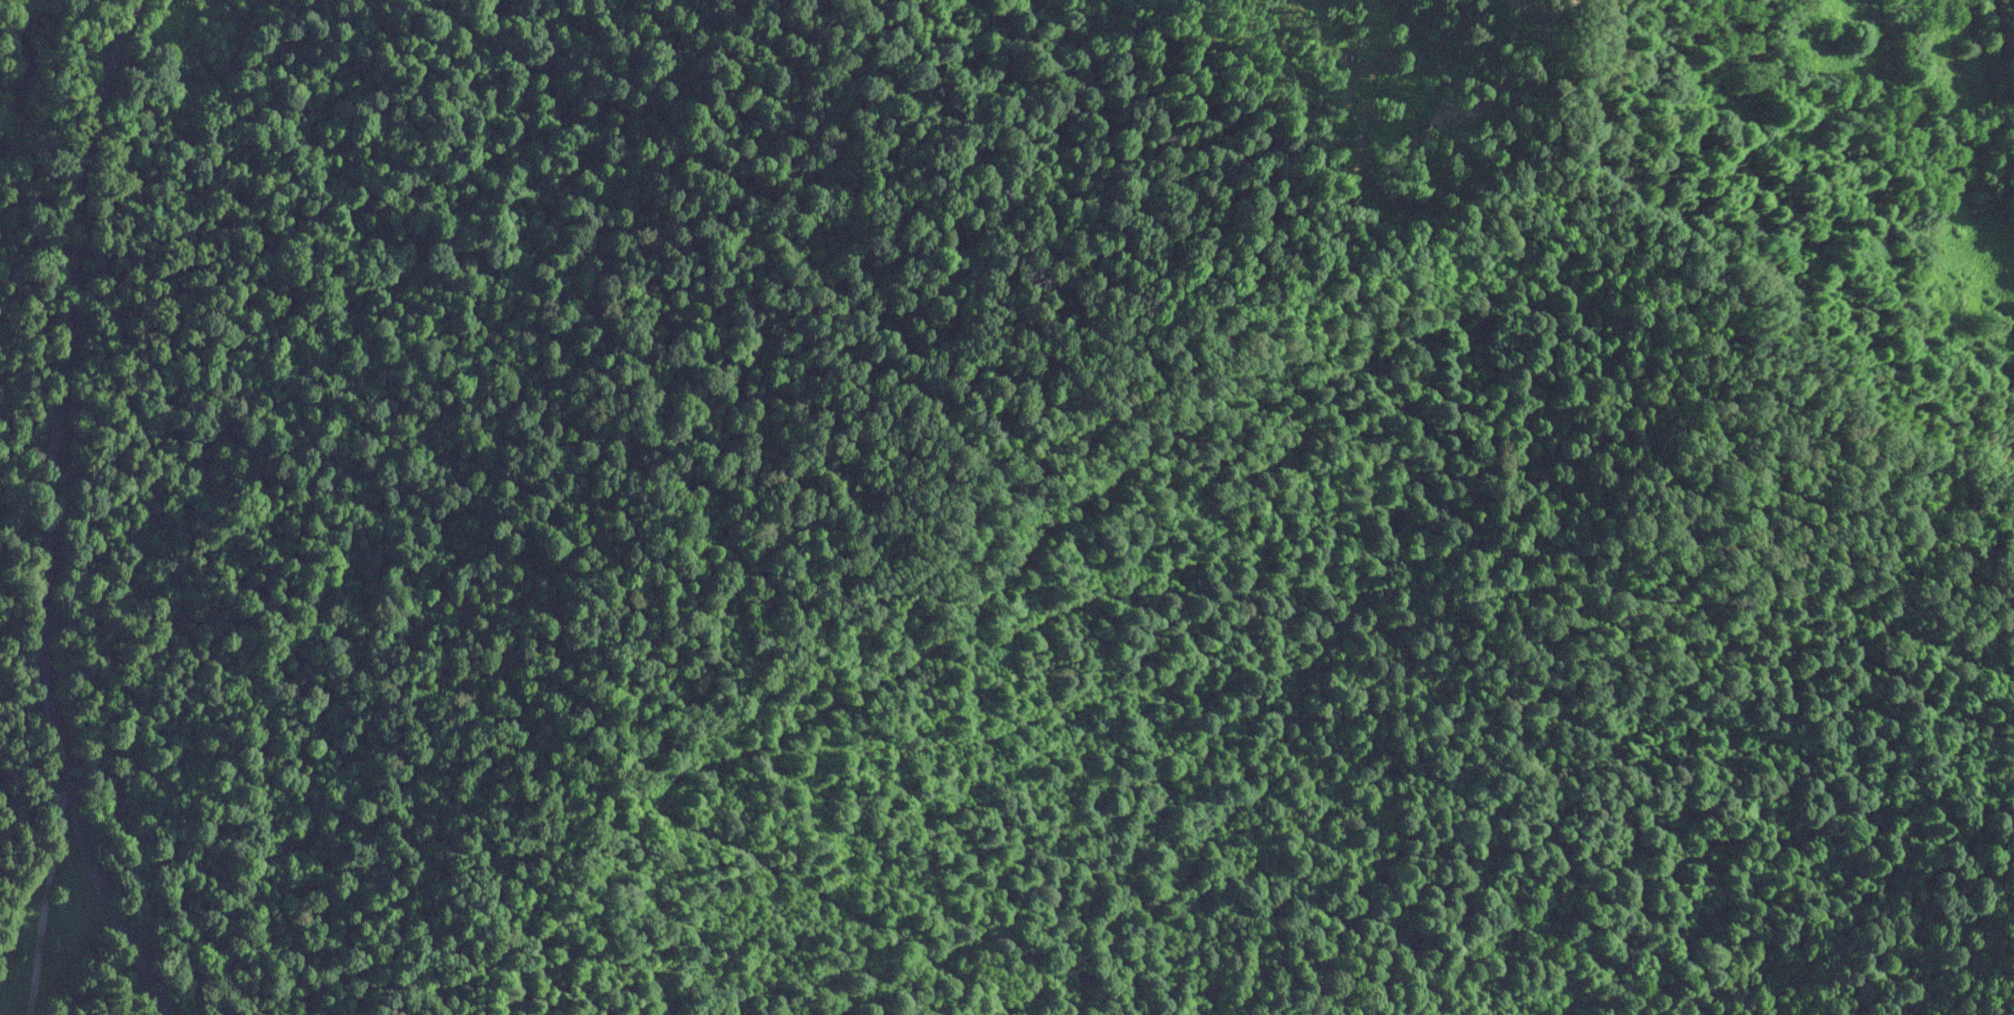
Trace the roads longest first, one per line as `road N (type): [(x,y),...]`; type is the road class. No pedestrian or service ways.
road 1 (residential): [(132,0),(46,377),(40,721),(73,885),(128,1014)]

